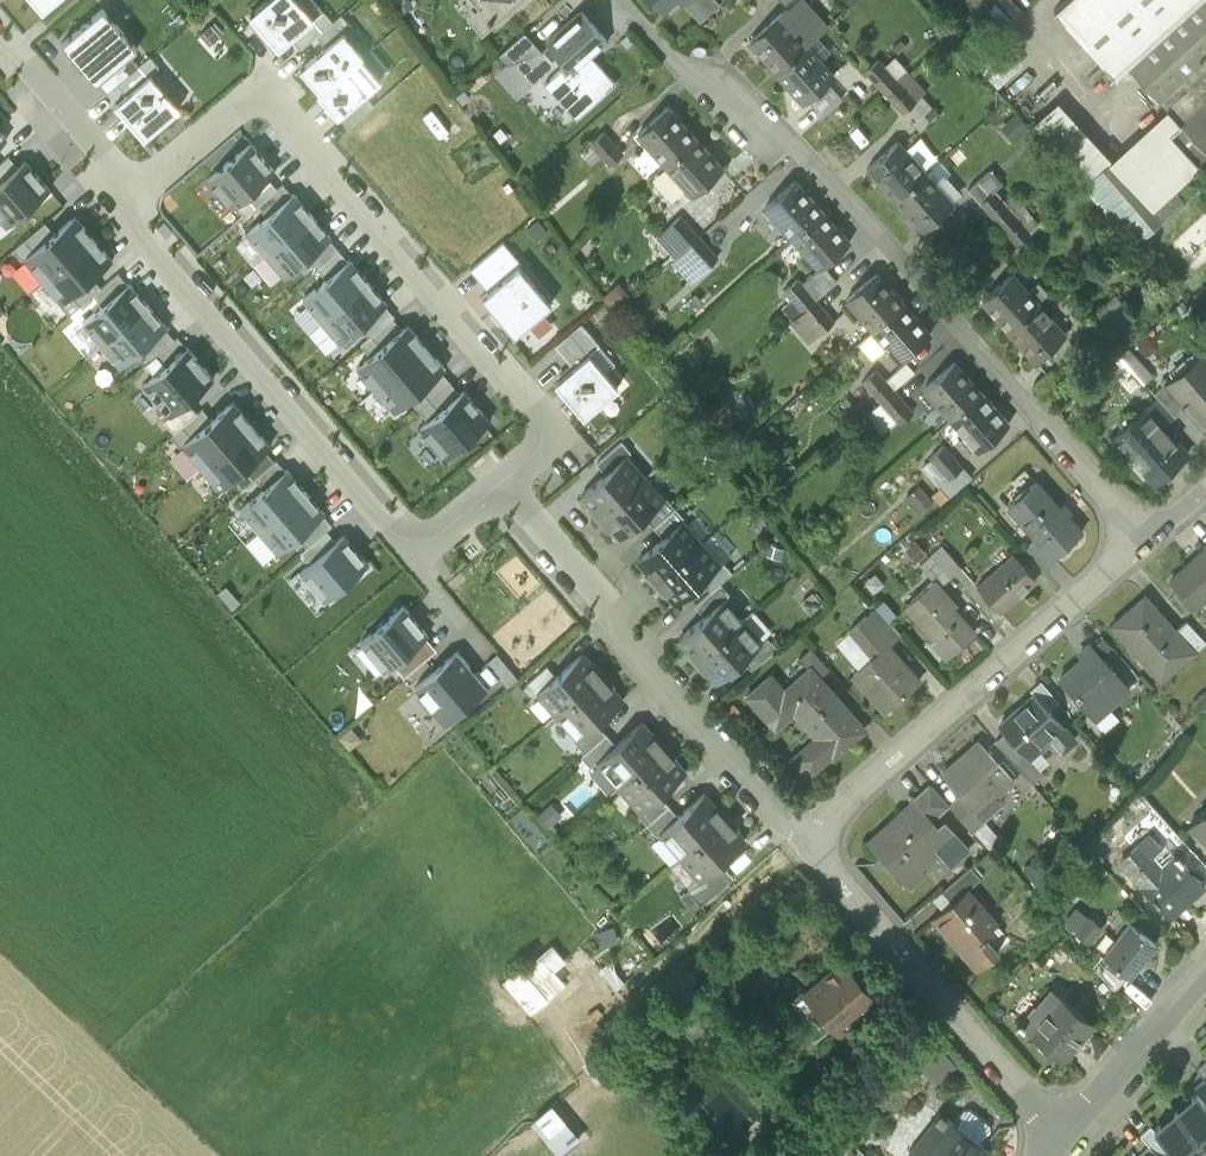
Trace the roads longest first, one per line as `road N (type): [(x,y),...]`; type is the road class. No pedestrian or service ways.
road 1 (residential): [(620,0),(679,63),(793,142),(1138,539)]
road 2 (residential): [(496,487),(549,437),(255,91),(138,195)]
road 3 (residential): [(415,555),(120,211),(138,195)]
road 4 (residential): [(809,838),(1138,539)]
road 5 (residential): [(809,838),(1065,1137)]
road 6 (residential): [(613,624),(787,826),(809,838)]
road 7 (residential): [(1065,1137),(1205,974)]
road 8 (residential): [(138,195),(0,41)]
road 9 (residential): [(613,624),(496,487)]

